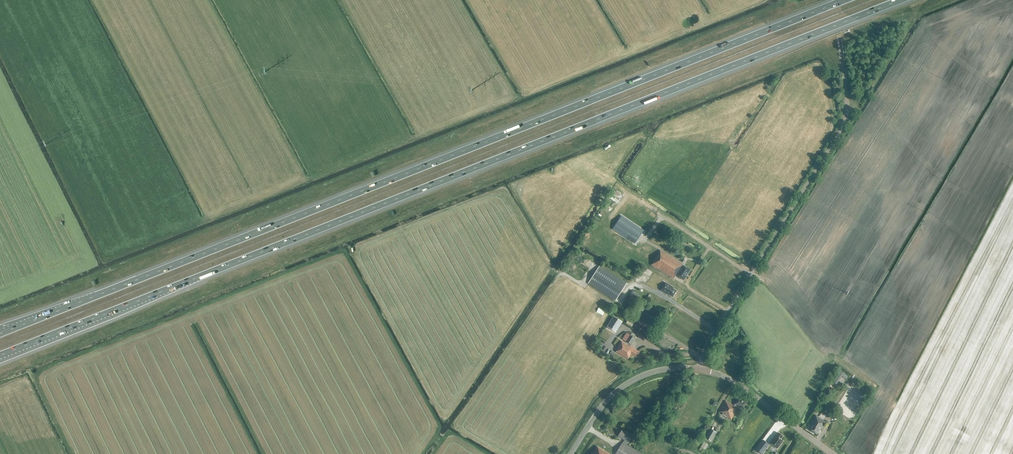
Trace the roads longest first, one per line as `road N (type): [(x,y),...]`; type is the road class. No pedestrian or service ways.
road 1 (motorway): [(0,355),(900,0)]
road 2 (motorway): [(845,0),(0,334)]
road 3 (unclassified): [(571,453),(629,383),(700,369)]
road 4 (unclassified): [(828,453),(725,376),(700,369)]

